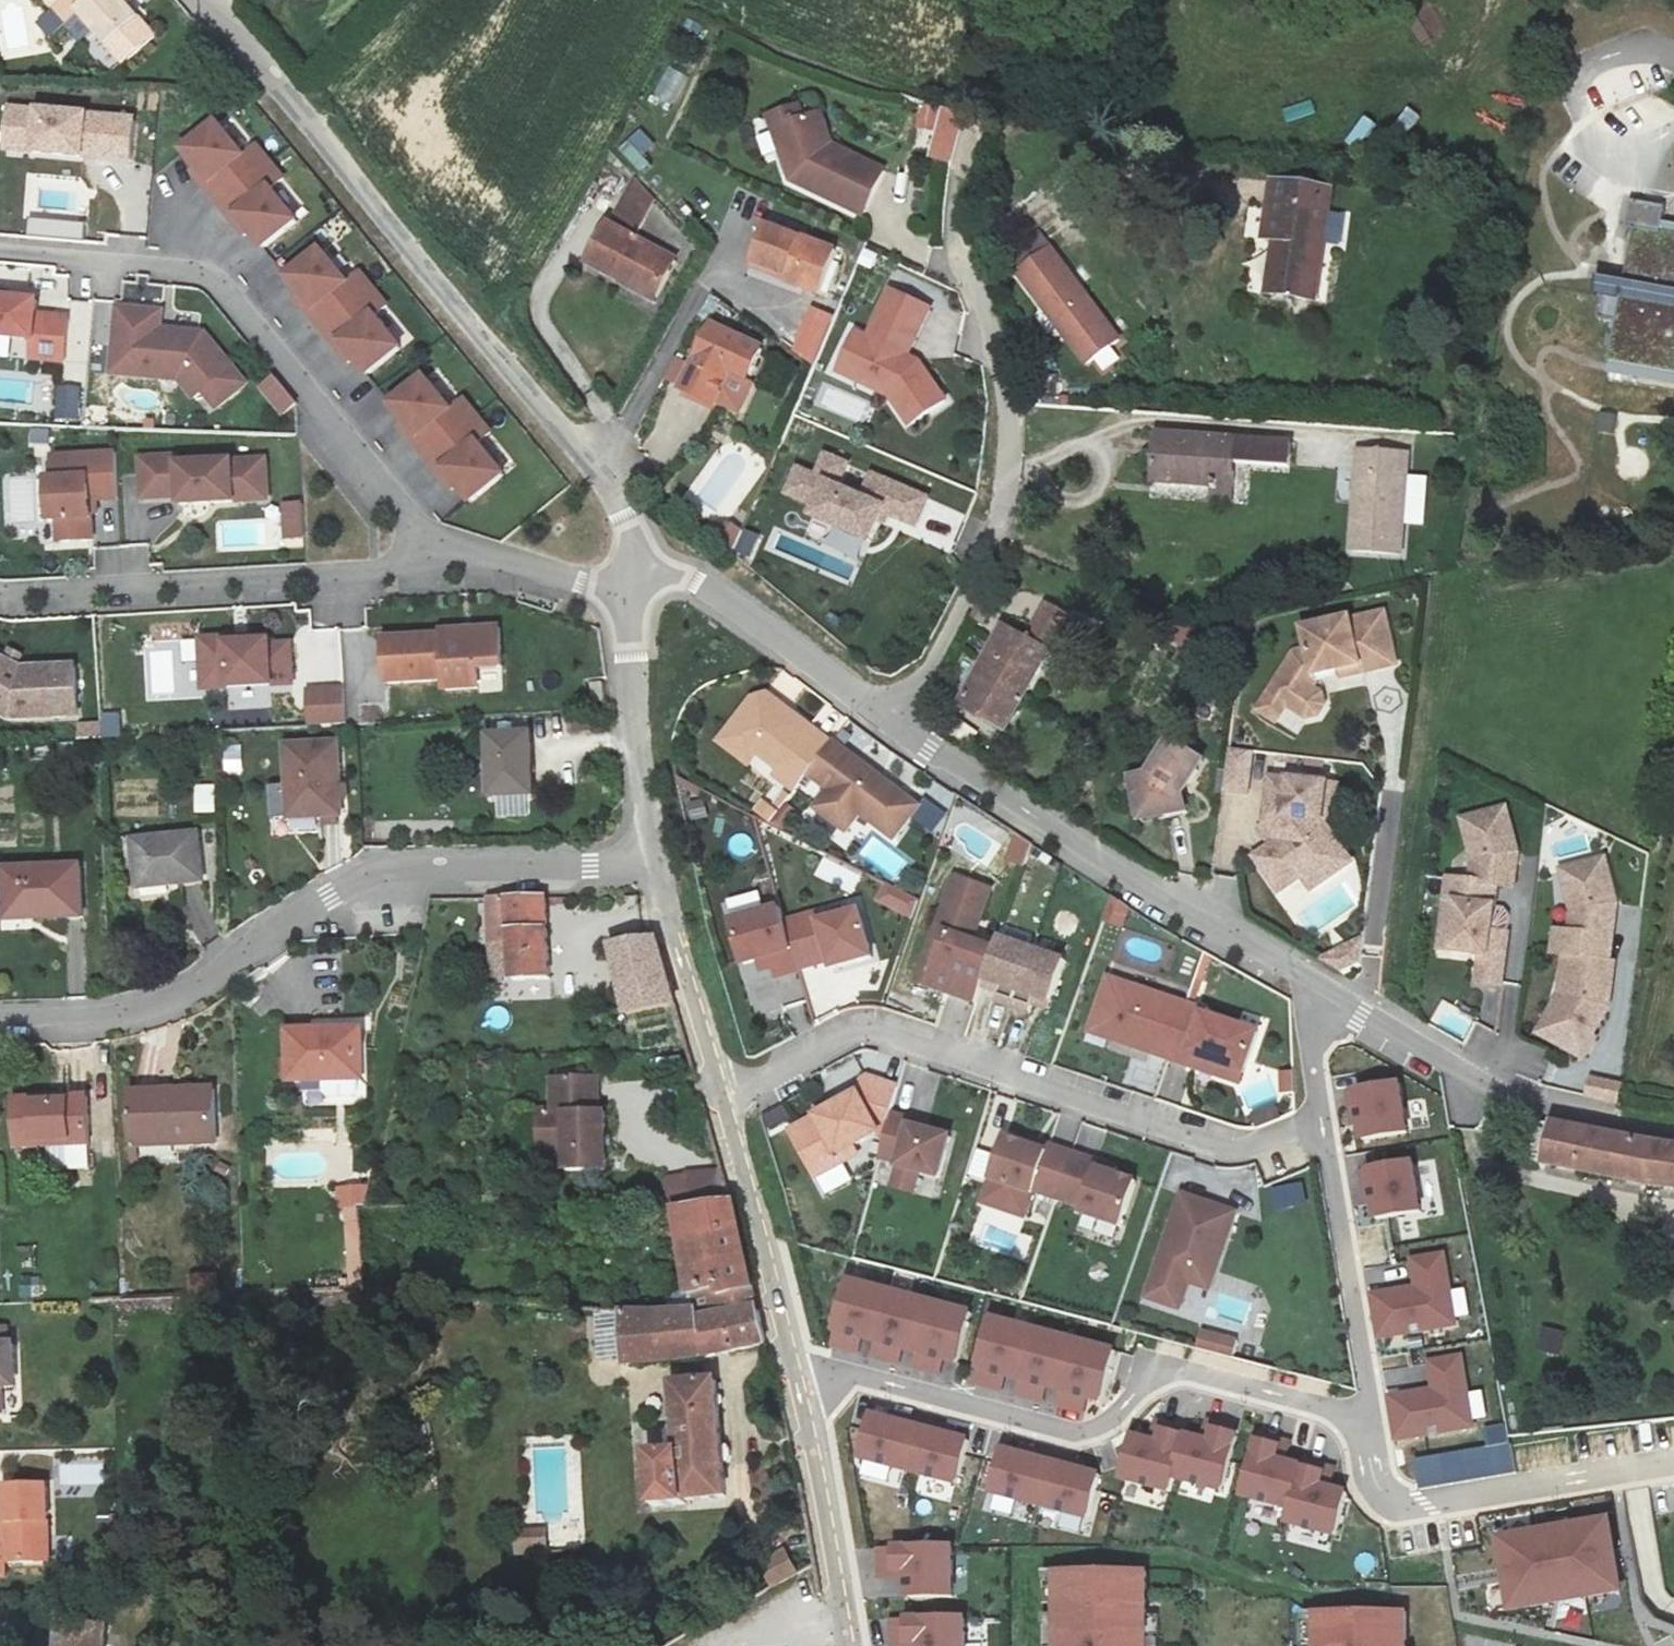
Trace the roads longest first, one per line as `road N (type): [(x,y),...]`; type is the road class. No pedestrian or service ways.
road 1 (unclassified): [(207,0),(613,495),(626,522),(633,579)]
road 2 (residential): [(0,1021),(105,1016),(151,1004),(383,869),(589,868),(654,858)]
road 3 (residential): [(891,722),(931,669),(978,577),(1003,494),(1003,371),(957,226),(972,115)]
road 4 (residential): [(1323,1126),(1243,1152),(1205,1148),(870,1030),(720,1094)]
road 5 (residential): [(1358,1420),(1172,1368),(1152,1375),(1100,1426),(1073,1432),(853,1376),(797,1386)]
road 6 (residential): [(441,555),(399,516),(220,283),(199,272),(0,251)]
road 7 (unclassified): [(891,722),(1324,989)]
road 8 (residential): [(0,597),(382,569)]
road 9 (unclassified): [(1324,989),(1524,1101),(1673,1134)]
road 10 (residential): [(1358,1420),(1377,1485),(1410,1508),(1673,1464)]
road 11 (unclassified): [(633,579),(688,579),(891,722)]
road 12 (unclassified): [(720,1094),(797,1386)]
road 13 (residential): [(1323,1126),(1367,1387),(1358,1420)]
road 14 (unclassified): [(633,579),(630,698),(654,858)]
road 15 (unclassified): [(797,1386),(847,1645)]
road 16 (unclassified): [(654,858),(720,1094)]
road 17 (residential): [(633,579),(588,583),(475,553),(441,555)]
road 18 (residential): [(1324,989),(1311,1038),(1323,1126)]

